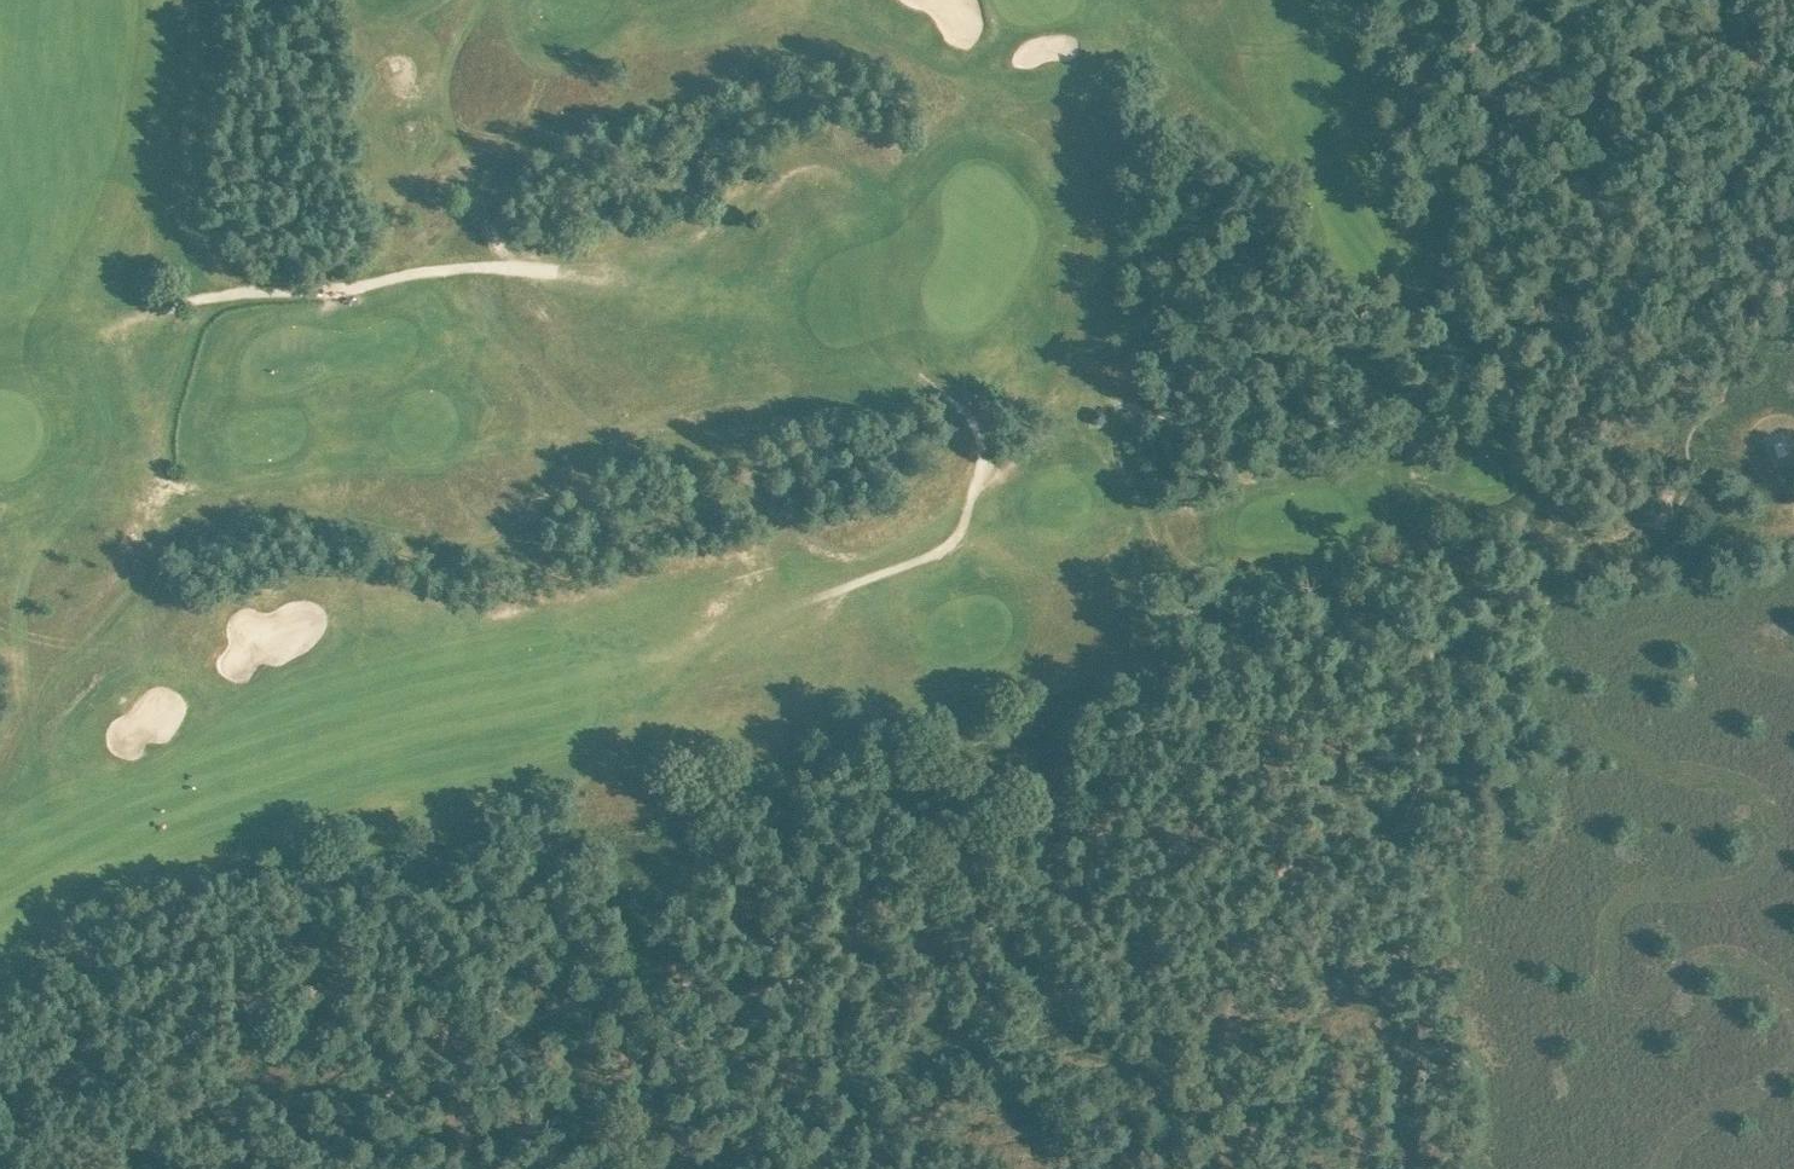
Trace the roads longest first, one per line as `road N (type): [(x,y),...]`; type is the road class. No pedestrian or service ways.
road 1 (track): [(1793,543),(1670,570)]

